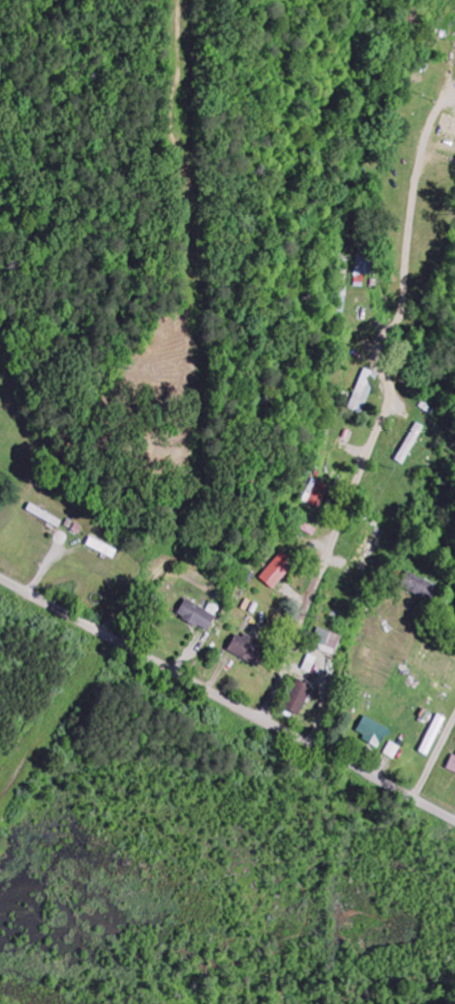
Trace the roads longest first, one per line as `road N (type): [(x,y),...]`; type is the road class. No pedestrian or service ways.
road 1 (residential): [(454,821),(0,578)]

